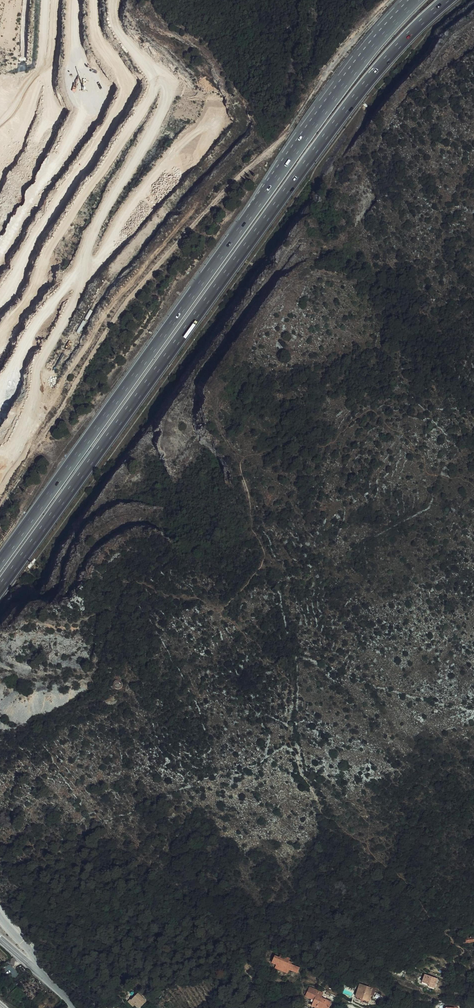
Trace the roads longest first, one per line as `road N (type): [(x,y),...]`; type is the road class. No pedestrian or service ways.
road 1 (motorway): [(0,587),(355,97),(446,0)]
road 2 (motorway): [(385,33),(0,562)]

